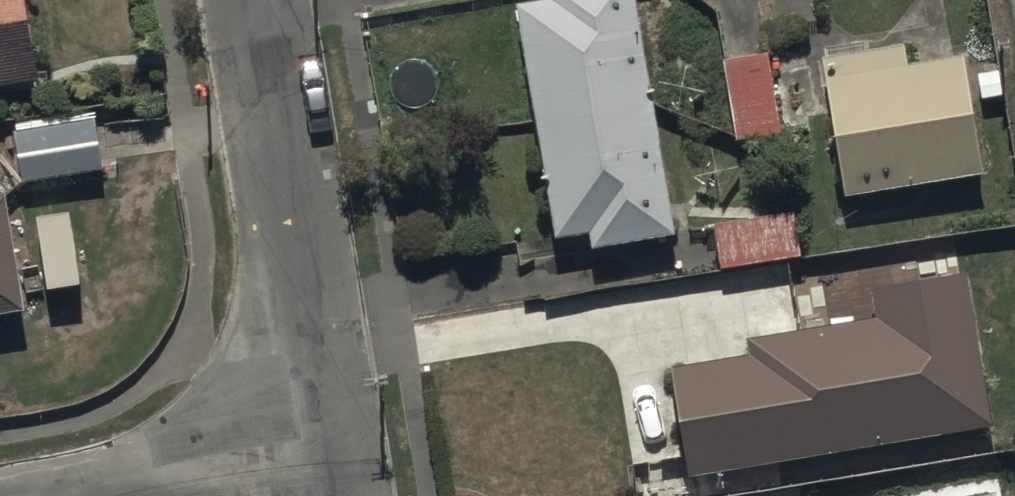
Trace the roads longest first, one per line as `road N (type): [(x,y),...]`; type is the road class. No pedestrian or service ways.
road 1 (residential): [(261,0),(335,449)]
road 2 (residential): [(335,449),(56,495)]

